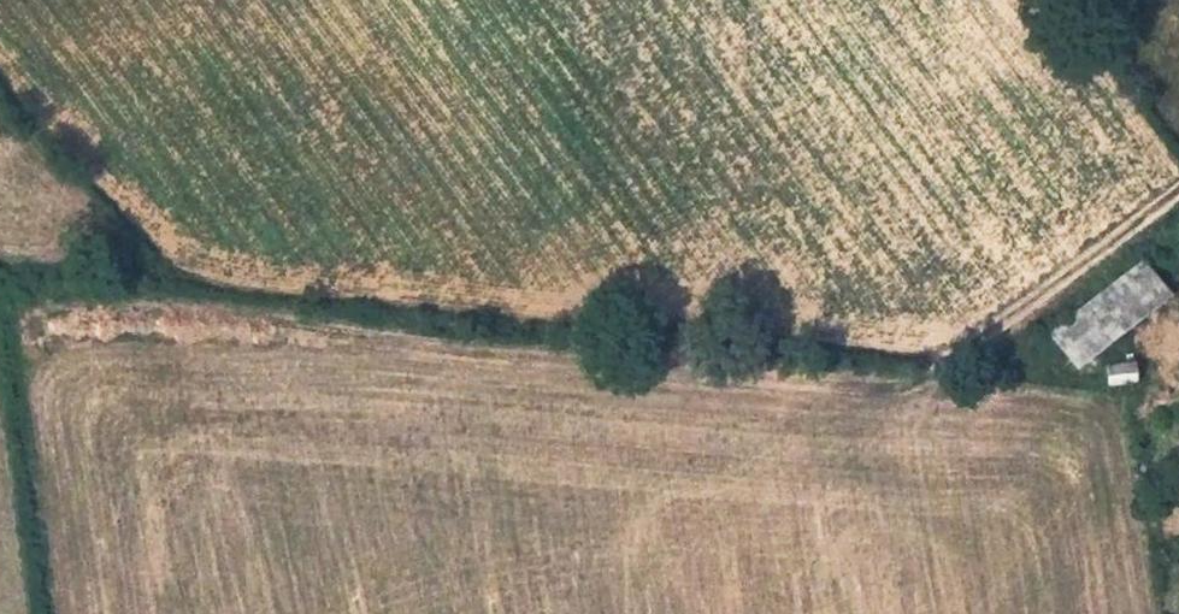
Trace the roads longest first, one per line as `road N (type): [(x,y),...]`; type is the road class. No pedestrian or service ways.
road 1 (track): [(1178,184),(952,377)]

